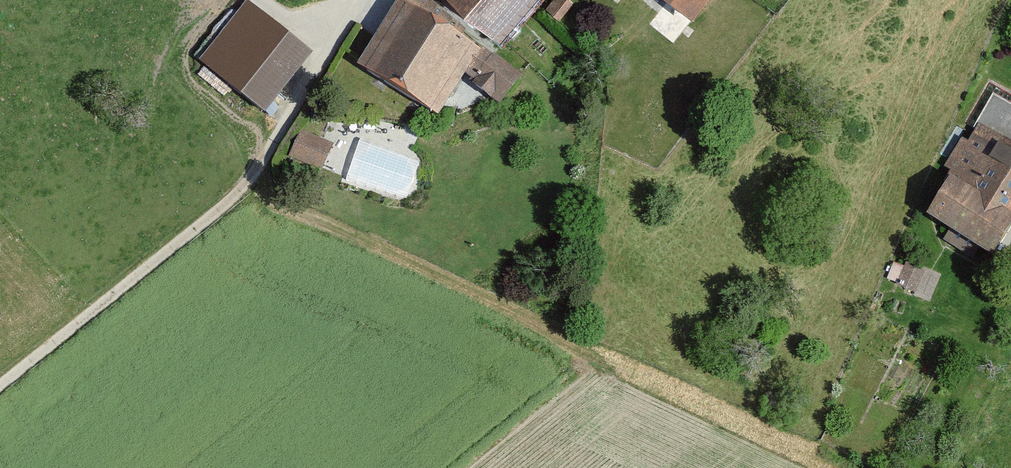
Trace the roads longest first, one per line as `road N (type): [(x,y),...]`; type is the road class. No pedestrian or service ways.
road 1 (track): [(236,181),(176,255),(0,393)]
road 2 (residential): [(361,0),(336,59),(236,181)]

